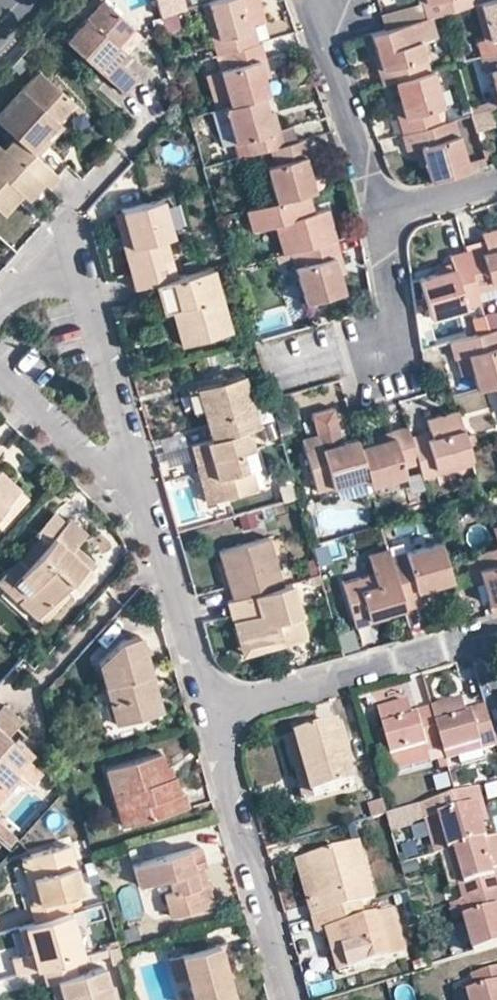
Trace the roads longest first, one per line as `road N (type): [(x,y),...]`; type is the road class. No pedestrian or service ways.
road 1 (residential): [(292,999),(208,713)]
road 2 (residential): [(129,470),(73,270),(29,279),(0,313)]
road 3 (residential): [(489,635),(208,713)]
road 4 (residential): [(208,713),(129,470)]
road 5 (residential): [(326,0),(320,31),(381,213)]
road 6 (residential): [(313,363),(396,342),(381,213)]
road 7 (residential): [(381,213),(496,178)]

